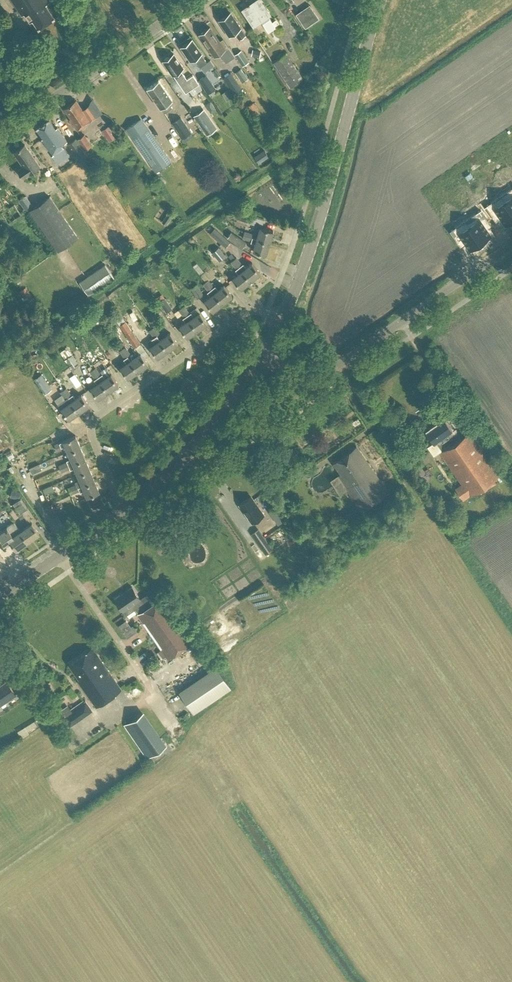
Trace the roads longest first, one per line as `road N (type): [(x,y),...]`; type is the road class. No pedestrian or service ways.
road 1 (track): [(339,146),(295,149),(117,281),(0,355)]
road 2 (tertiary): [(283,317),(380,0)]
road 3 (residential): [(283,317),(247,312),(93,423),(127,506)]
road 4 (unclassified): [(267,352),(319,375),(511,243)]
road 5 (unclassified): [(0,134),(195,0)]
road 6 (tertiary): [(127,506),(191,450),(267,352)]
road 7 (tertiary): [(0,596),(127,506)]

